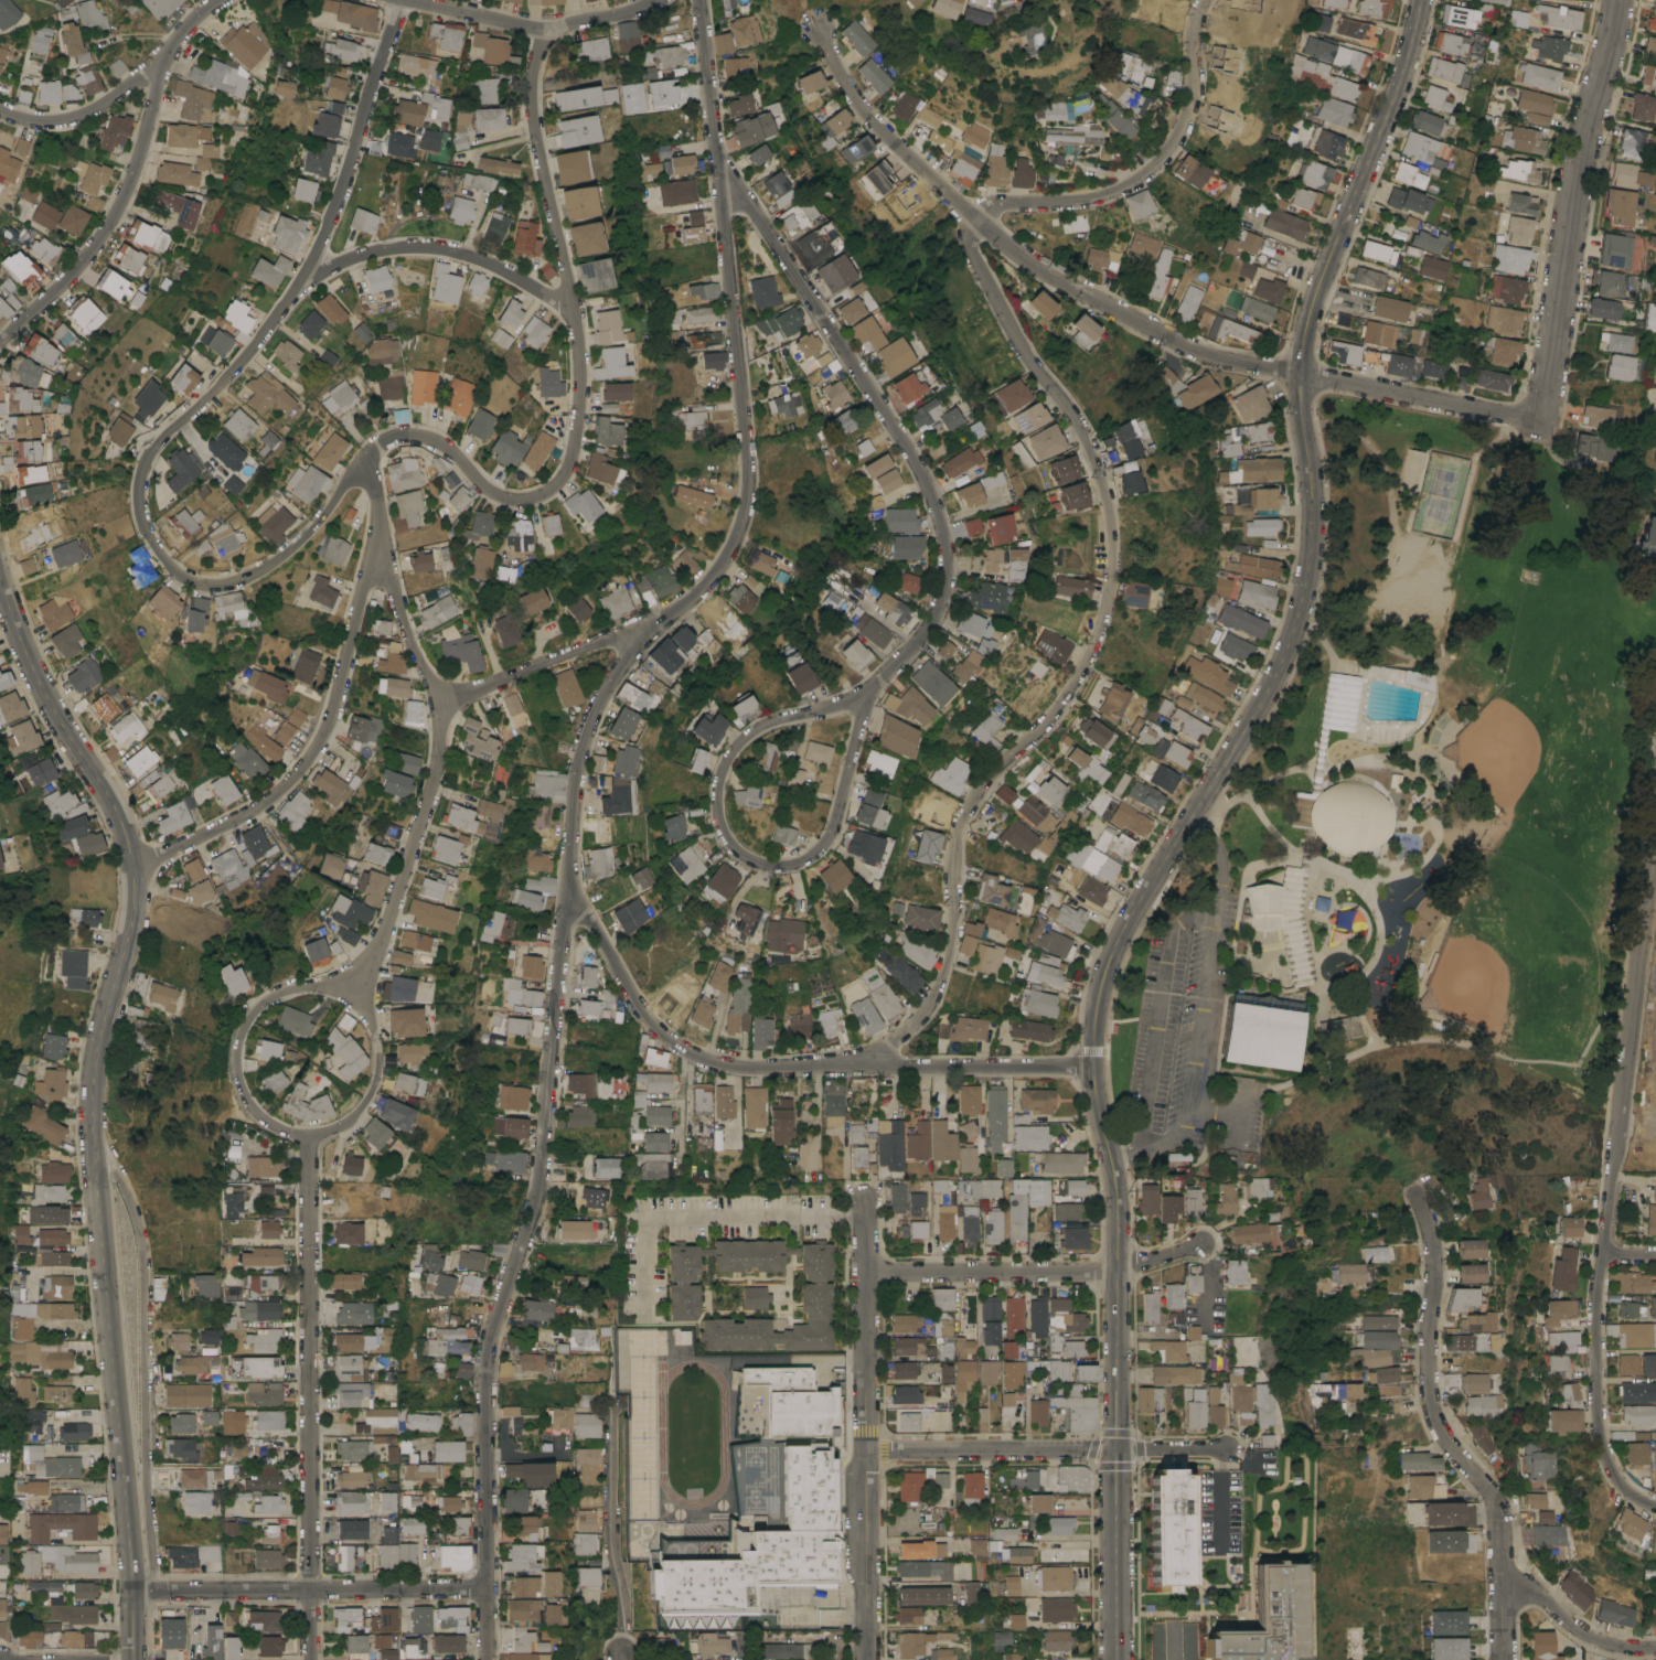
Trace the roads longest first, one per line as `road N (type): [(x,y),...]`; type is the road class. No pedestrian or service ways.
road 1 (residential): [(488,1659),(490,1348),(536,1198),(576,788),(595,724),(630,654),(643,634),(711,582),(735,549),(749,499),(699,0)]
road 2 (tertiary): [(1117,1450),(1117,1175),(1093,1065),(1101,990),(1110,958),(1291,641),(1313,544),(1304,343),(1422,0)]
road 3 (tertiary): [(135,1659),(93,1115),(137,891),(128,836),(40,682),(0,574)]
road 4 (residential): [(870,1061),(929,1007),(952,941),(962,823),(1073,687),(1113,583),(1102,485),(1079,428),(1034,366),(973,253),(977,218)]
road 5 (residential): [(367,449),(303,536),(234,580),(181,576),(143,528),(137,484),(146,457),(253,345),(328,229),(403,0)]
road 6 (residential): [(820,28),(877,125),(977,218),(1060,280),(1220,361),(1546,424)]
road 7 (residential): [(1655,1507),(1626,1492),(1609,1463),(1599,1429),(1595,1309),(1655,830)]
road 8 (residential): [(367,449),(403,433),(430,437),(484,489),(509,499),(546,490),(569,462),(576,335),(534,129),(545,30)]
road 9 (residential): [(864,700),(938,608),(945,586),(943,533),(914,457),(719,170)]
road 10 (residential): [(568,881),(649,1022),(712,1061),(741,1069),(870,1061),(1093,1065)]
road 11 (residential): [(132,866),(276,794),(317,745),(381,521),(367,449)]
road 12 (residential): [(311,1659),(306,1133)]
road 13 (residential): [(156,1592),(143,1464),(141,1245),(130,1201),(95,1135)]
road 14 (residential): [(367,1097),(376,1042),(343,997),(286,990),(248,1017),(235,1051),(236,1075),(260,1116),(295,1132),(318,1132),(341,1124),(367,1097)]
road 15 (residential): [(1546,424),(1577,171),(1617,0)]
road 16 (residential): [(1504,1591),(1497,1499),(1446,1438),(1429,1394),(1438,1255),(1418,1190)]
road 17 (residential): [(977,218),(1003,205),(1100,197),(1165,157),(1195,93),(1195,29),(1206,0)]
road 18 (residential): [(864,700),(749,736),(727,762),(718,793),(731,846),(765,864),(808,859),(837,825)]
road 19 (residential): [(135,1592),(488,1591)]
road 20 (residential): [(866,1274),(1119,1272),(1204,1244)]
road 21 (residential): [(0,339),(54,296),(107,226),(161,63)]
road 22 (residential): [(352,1004),(431,782),(436,704)]
road 23 (residential): [(293,289),(361,254),(430,246),(484,261),(573,309)]
road 24 (residential): [(397,0),(545,30),(657,0)]
road 25 (residential): [(0,109),(51,120),(81,115),(161,63),(189,23),(218,0)]
road 26 (residential): [(868,1452),(866,1193)]
road 27 (residential): [(868,1452),(1117,1450)]
road 28 (residential): [(436,704),(609,639),(643,634)]
road 29 (tertiary): [(1117,1659),(1117,1450)]
road 30 (residential): [(869,1659),(868,1452)]
road 31 (residential): [(436,704),(393,592),(381,521)]
road 32 (residential): [(1504,1591),(1542,1595),(1589,1641),(1655,1650)]
road 33 (residential): [(837,825),(864,700)]

